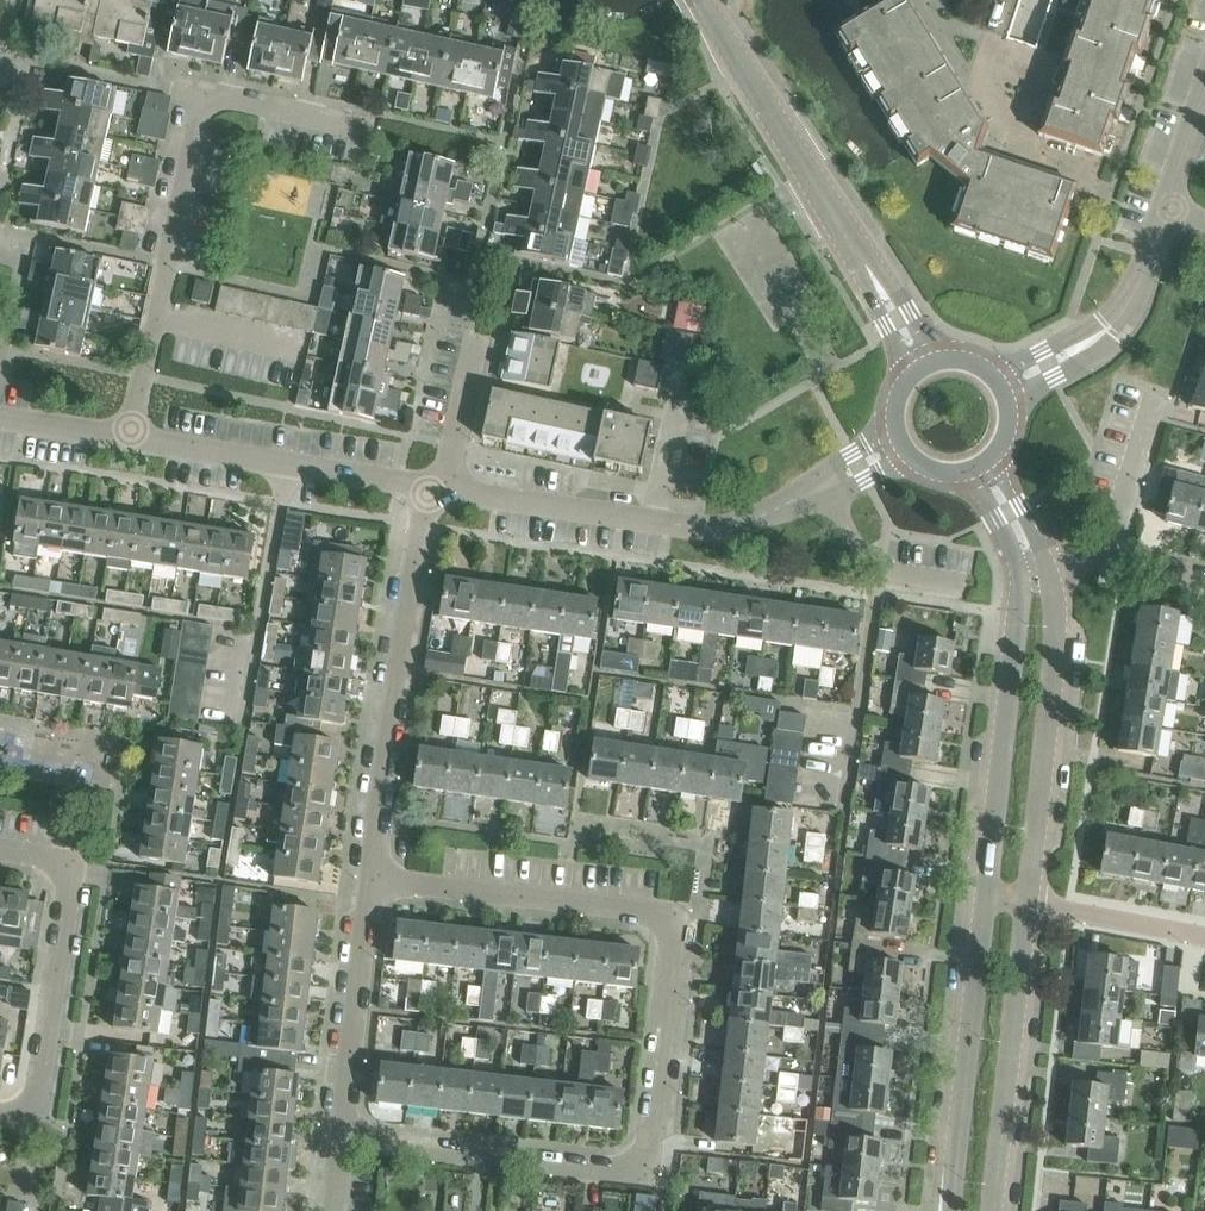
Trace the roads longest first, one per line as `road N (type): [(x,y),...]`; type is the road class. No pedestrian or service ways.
road 1 (residential): [(341,1135),(652,1171),(681,916),(372,879)]
road 2 (residential): [(135,439),(201,93),(372,130)]
road 3 (residential): [(372,879),(429,490)]
road 4 (residential): [(0,848),(78,860),(44,1097),(24,1117),(0,1113)]
road 5 (tertiary): [(1030,898),(1056,621),(1050,573)]
road 6 (tertiary): [(991,893),(955,1210)]
road 7 (tertiary): [(1016,579),(991,893)]
road 8 (tertiary): [(996,1210),(1030,898)]
road 9 (residential): [(429,490),(135,439)]
road 10 (tertiary): [(857,250),(703,0)]
road 11 (residential): [(341,1135),(372,879)]
road 12 (residential): [(656,525),(445,493)]
road 13 (residential): [(828,484),(778,512),(719,530),(656,525)]
road 14 (residential): [(1204,933),(1030,898)]
road 15 (residential): [(445,493),(478,329)]
road 16 (tertiary): [(857,250),(908,378)]
road 17 (residential): [(135,439),(0,416)]
road 18 (tertiary): [(941,358),(857,250)]
road 19 (residential): [(1111,327),(1147,276),(1172,207)]
road 20 (tertiary): [(1050,573),(996,452)]
road 21 (residential): [(1010,408),(1057,377),(1111,327)]
road 22 (residential): [(1111,327),(993,373)]
road 23 (tertiary): [(962,470),(996,519),(1016,579)]

